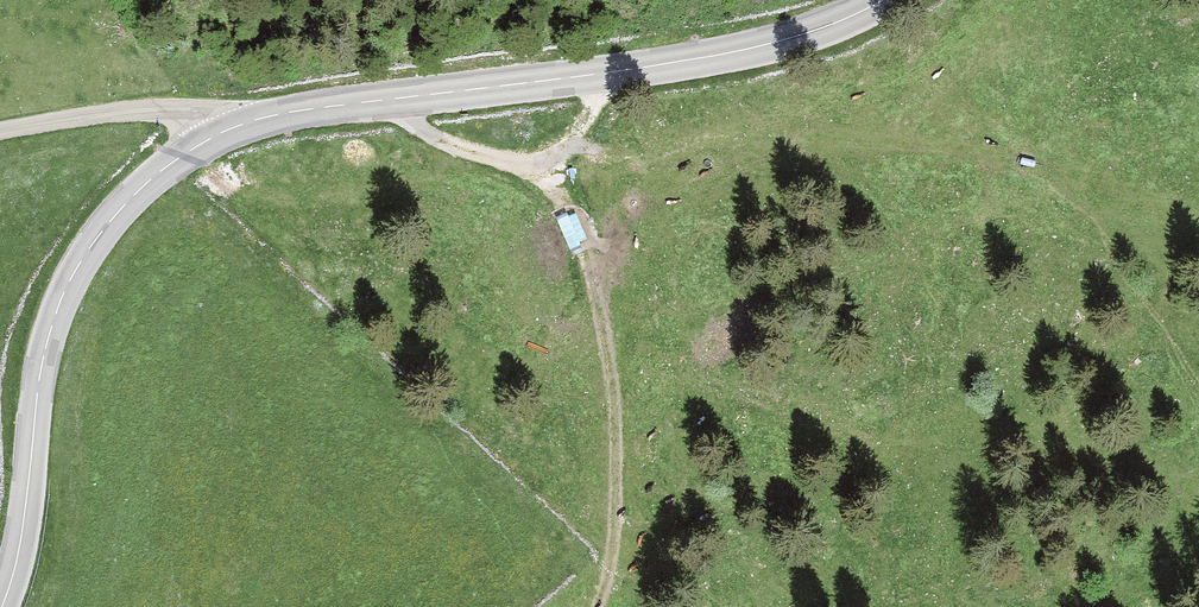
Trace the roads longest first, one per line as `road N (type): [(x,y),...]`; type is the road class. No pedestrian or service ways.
road 1 (secondary): [(895,0),(794,41),(717,57),(269,120)]
road 2 (secondary): [(269,120),(218,133),(168,166),(96,240),(69,284),(43,362),(19,559),(4,606)]
road 3 (track): [(539,162),(579,231),(613,378),(616,532),(598,606)]
road 4 (track): [(397,103),(440,139),(530,164),(565,149),(621,72)]
road 5 (unclassified): [(0,132),(193,110),(269,120)]

